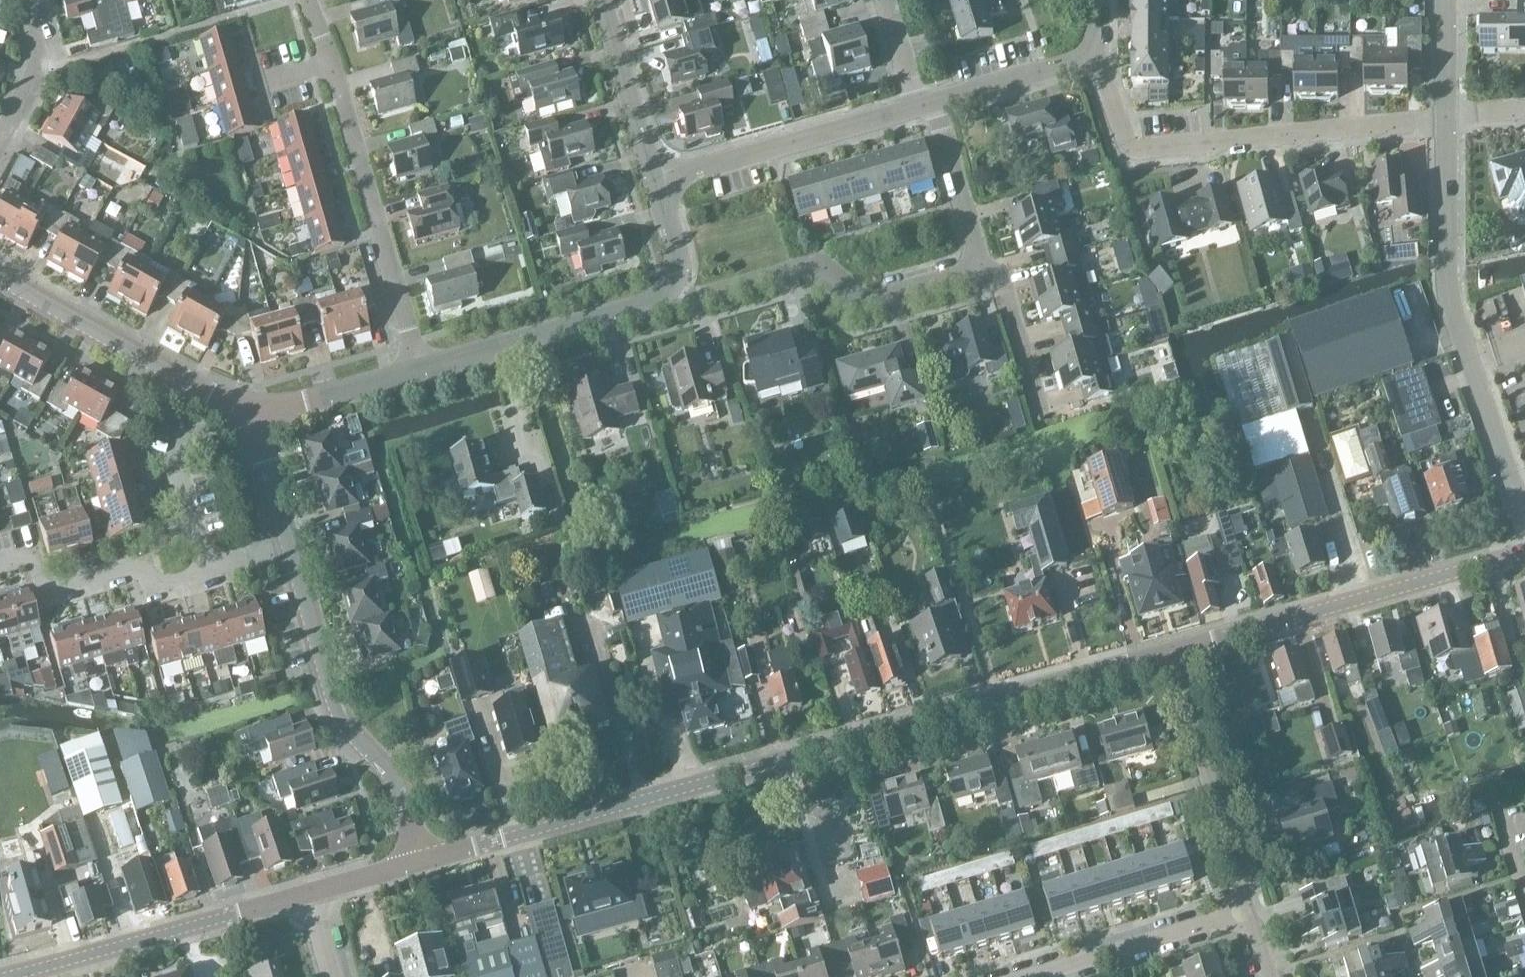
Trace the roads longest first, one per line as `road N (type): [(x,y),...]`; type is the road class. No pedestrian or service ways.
road 1 (tertiary): [(431,861),(1170,658)]
road 2 (residential): [(1448,115),(1137,147),(1093,54)]
road 3 (residential): [(1524,517),(1450,284),(1448,115)]
road 4 (residential): [(420,374),(309,0)]
road 5 (tertiary): [(1170,658),(1524,552)]
road 6 (tertiary): [(431,861),(392,780),(359,743),(335,693),(295,550)]
road 7 (residential): [(664,294),(694,295),(820,264),(873,302),(980,272)]
road 8 (residential): [(295,550),(164,585),(136,567),(60,585),(18,559),(0,563)]
road 9 (tertiary): [(17,976),(310,895)]
road 10 (tertiary): [(257,419),(0,279)]
road 11 (residential): [(655,182),(917,106)]
road 12 (residential): [(1245,911),(1170,658)]
road 13 (residential): [(420,374),(649,305),(664,294)]
road 14 (residential): [(1033,976),(1245,911)]
road 15 (residential): [(655,182),(602,0)]
road 16 (residential): [(980,272),(934,103)]
road 17 (residential): [(257,419),(420,374)]
road 18 (residential): [(934,103),(1093,54)]
road 19 (residential): [(0,144),(36,74),(17,0)]
road 20 (residential): [(1041,408),(996,284),(980,272)]
road 21 (tertiary): [(295,550),(257,419)]
road 22 (tertiary): [(310,895),(431,861)]

